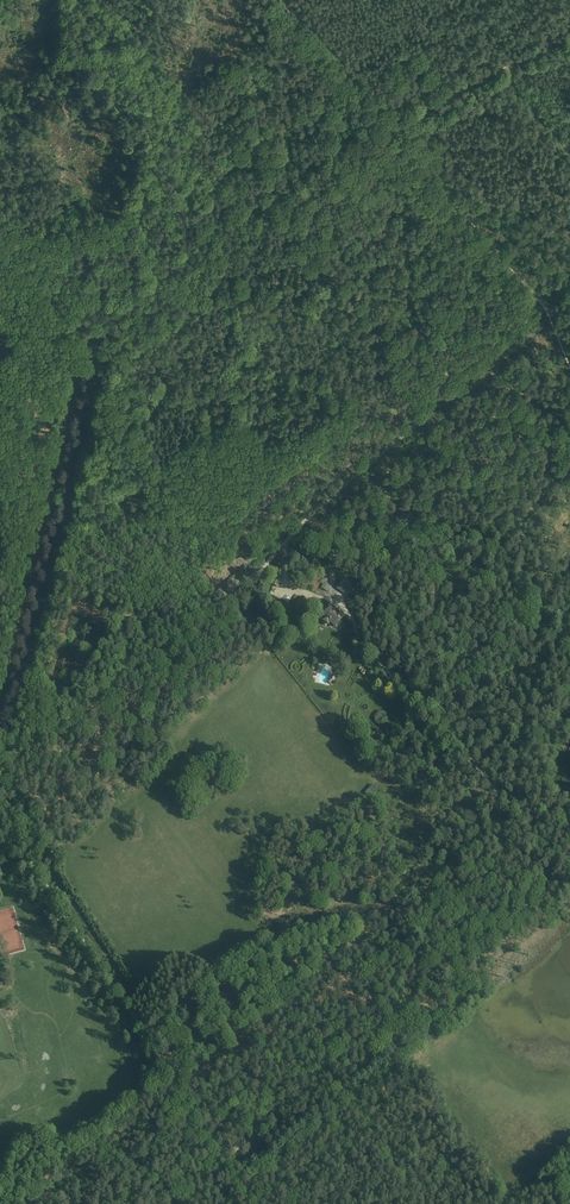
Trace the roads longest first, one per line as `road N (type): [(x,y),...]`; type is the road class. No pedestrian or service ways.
road 1 (track): [(0,764),(86,374),(403,117),(569,39)]
road 2 (track): [(553,324),(497,356),(289,537),(255,580),(241,576),(232,588),(258,625)]
road 3 (track): [(569,818),(507,802),(355,636),(344,605),(281,588)]

